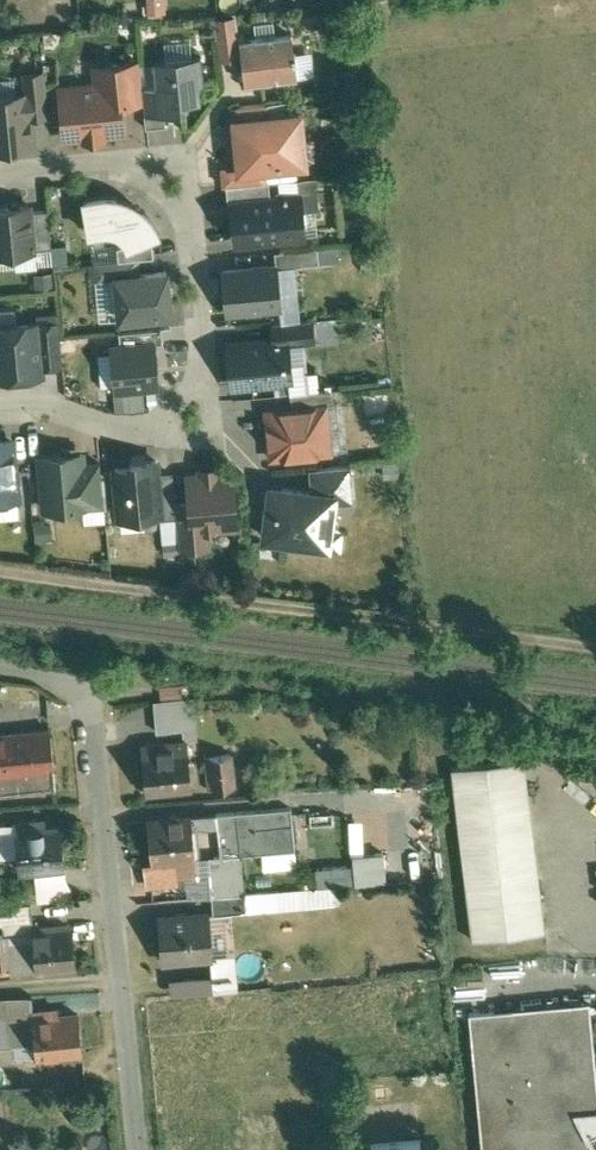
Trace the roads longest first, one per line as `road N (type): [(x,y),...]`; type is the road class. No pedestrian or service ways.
road 1 (residential): [(0,178),(188,168),(210,425),(140,431),(57,411),(0,412)]
road 2 (track): [(0,578),(595,659)]
road 3 (residential): [(137,1149),(96,697),(49,676),(0,670)]

